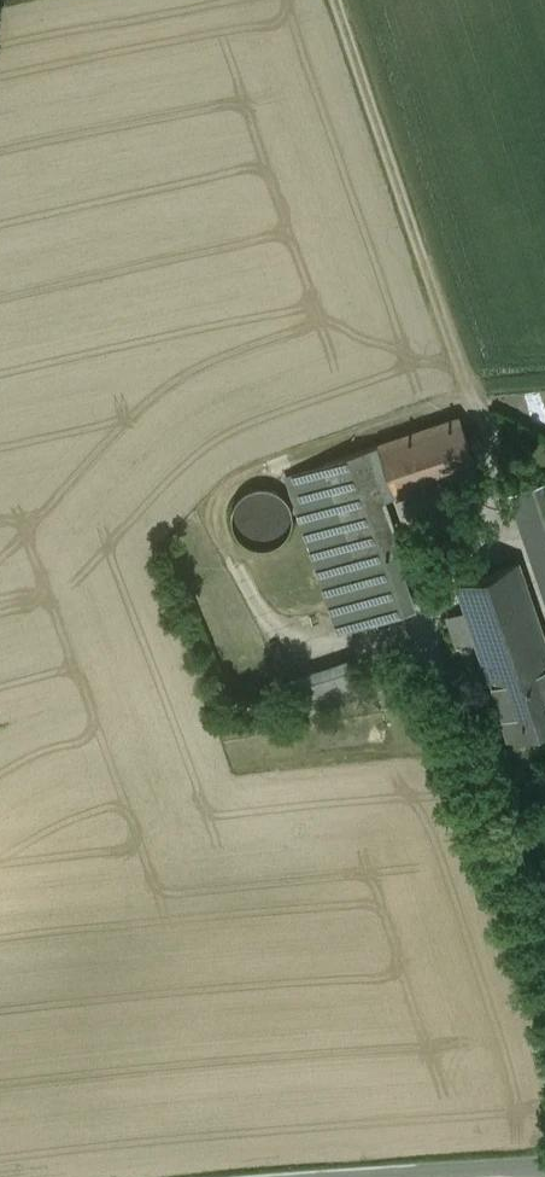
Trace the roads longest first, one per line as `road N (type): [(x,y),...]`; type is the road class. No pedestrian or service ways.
road 1 (unclassified): [(544,1164),(364,1176)]

